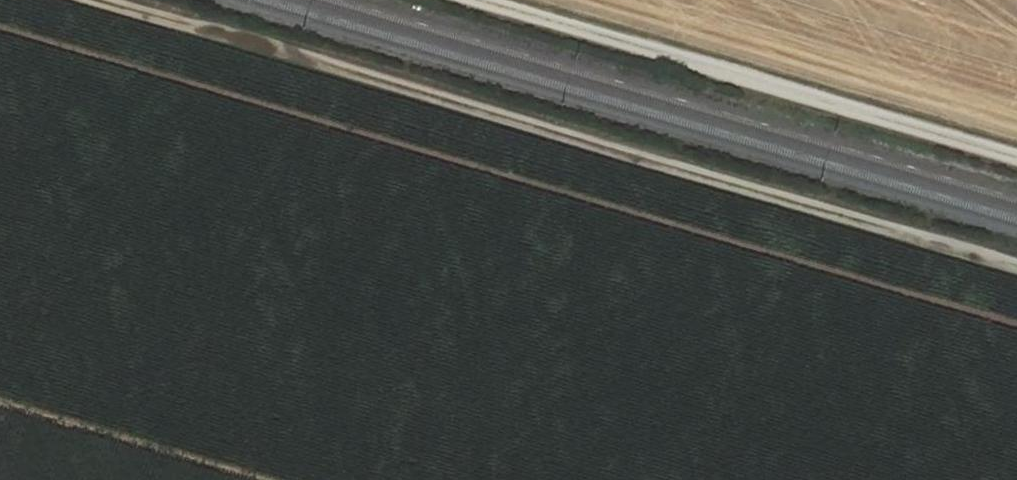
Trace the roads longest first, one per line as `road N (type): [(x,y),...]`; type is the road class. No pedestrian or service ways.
road 1 (track): [(1016,276),(65,0)]
road 2 (track): [(486,0),(1016,156)]

